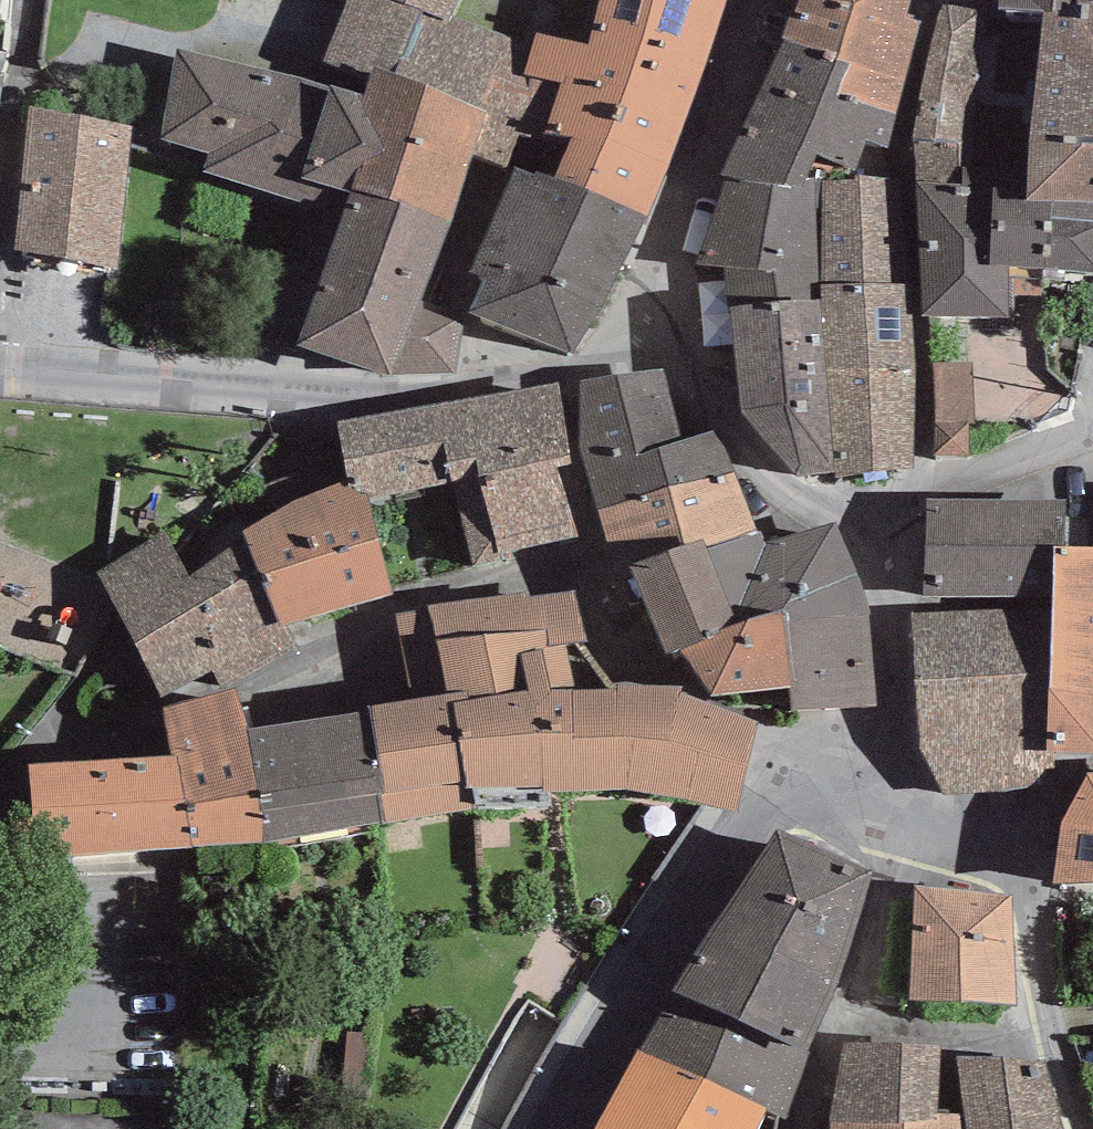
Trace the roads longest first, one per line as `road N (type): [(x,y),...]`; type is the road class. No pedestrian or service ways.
road 1 (residential): [(654,351),(594,372),(420,401),(0,376)]
road 2 (residential): [(550,1128),(728,838),(812,770)]
road 3 (residential): [(1087,1128),(1056,1028),(1025,872),(888,810)]
road 4 (residential): [(761,0),(743,82),(654,351)]
road 5 (residential): [(905,507),(798,515),(654,351)]
road 6 (residential): [(888,810),(905,507)]
road 7 (residential): [(905,507),(932,490),(1005,472),(1092,470)]

